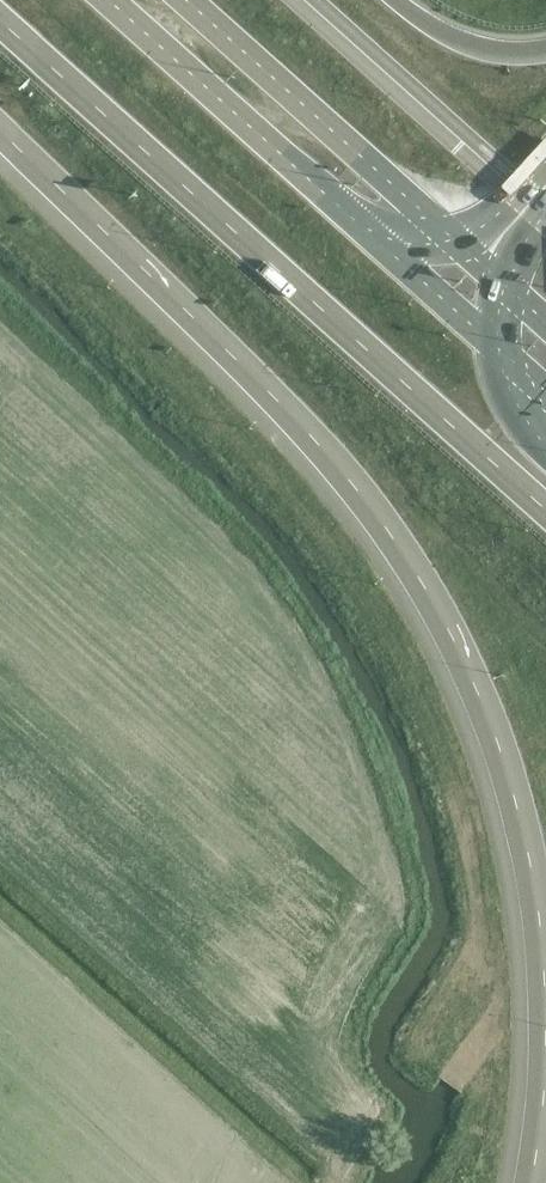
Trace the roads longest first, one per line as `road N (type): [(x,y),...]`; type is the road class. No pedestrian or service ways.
road 1 (motorway): [(0,132),(286,406),(393,528),(491,715),(525,818),(545,952)]
road 2 (trunk): [(0,23),(545,510)]
road 3 (trunk): [(480,261),(187,0)]
road 4 (trunk): [(365,228),(109,0)]
road 5 (trunk): [(499,349),(365,228)]
road 6 (motorway): [(545,50),(465,42),(398,0)]

